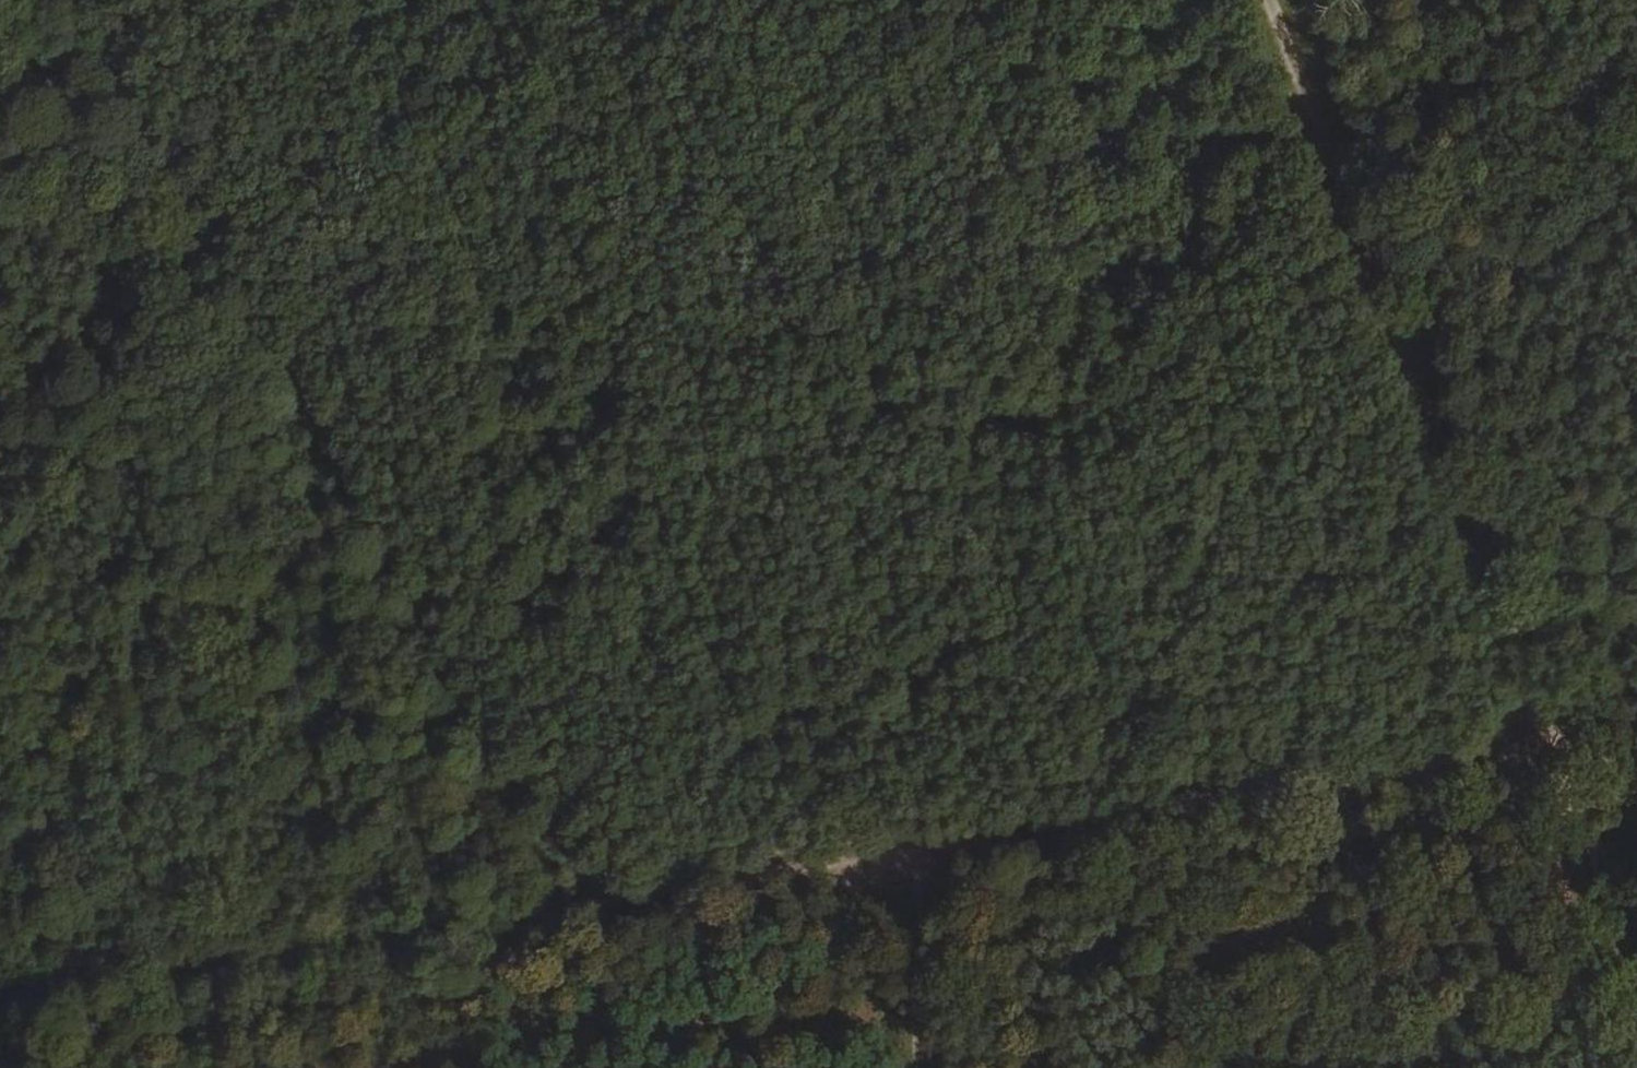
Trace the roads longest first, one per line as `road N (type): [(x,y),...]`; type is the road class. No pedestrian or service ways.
road 1 (track): [(1562,769),(1269,0)]
road 2 (track): [(1636,964),(1562,769)]

